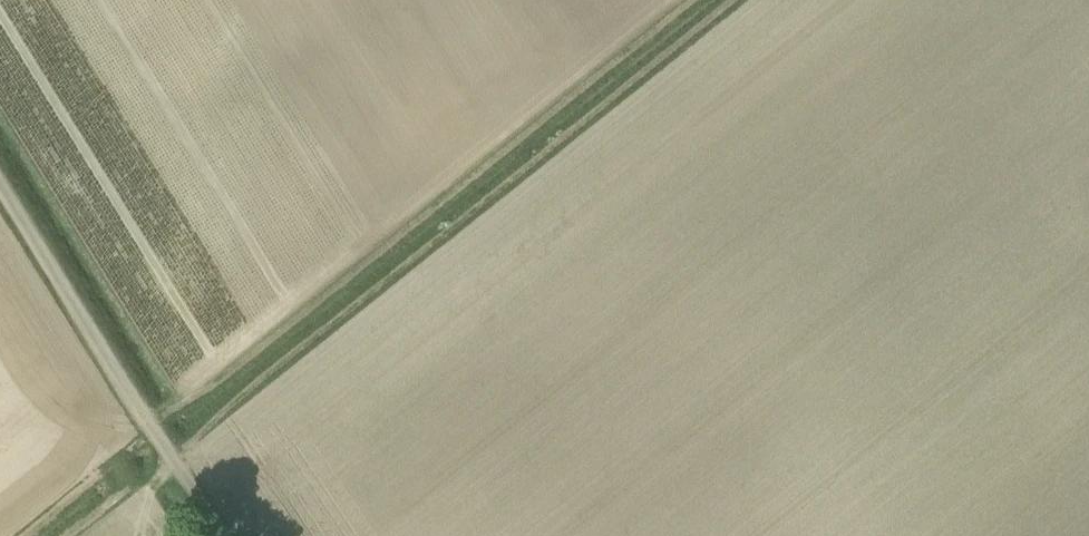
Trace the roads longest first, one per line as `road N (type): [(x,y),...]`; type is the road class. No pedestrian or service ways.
road 1 (track): [(223,535),(0,182)]

